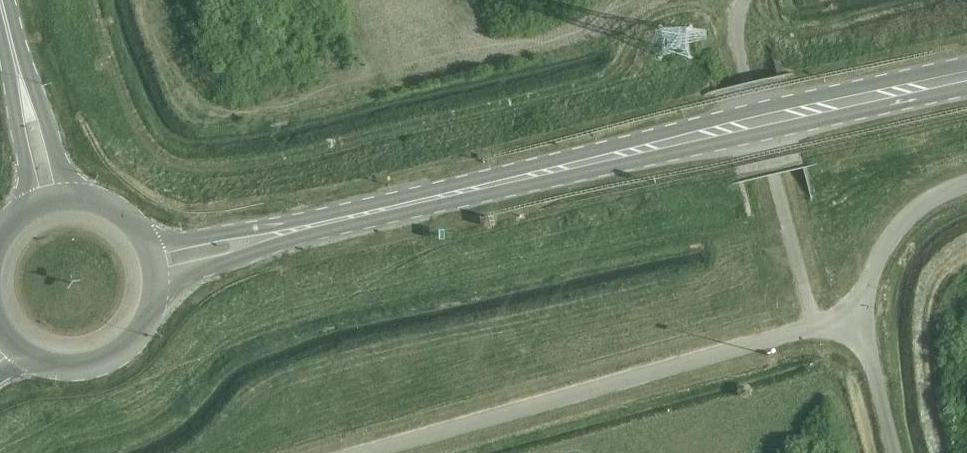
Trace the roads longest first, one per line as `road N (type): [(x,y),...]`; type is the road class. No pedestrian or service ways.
road 1 (secondary): [(356,216),(966,76)]
road 2 (unclassified): [(359,452),(814,327),(856,327)]
road 3 (secondary): [(356,216),(162,242),(138,235)]
road 4 (secondary): [(152,295),(356,216)]
road 5 (unclassified): [(856,327),(890,237),(939,191),(966,182)]
road 6 (secondary): [(15,53),(30,191),(17,218)]
road 7 (secondary): [(79,200),(15,53)]
road 8 (secondary): [(36,357),(73,364),(109,354),(138,330),(152,295)]
road 9 (unclassified): [(896,452),(856,327)]

